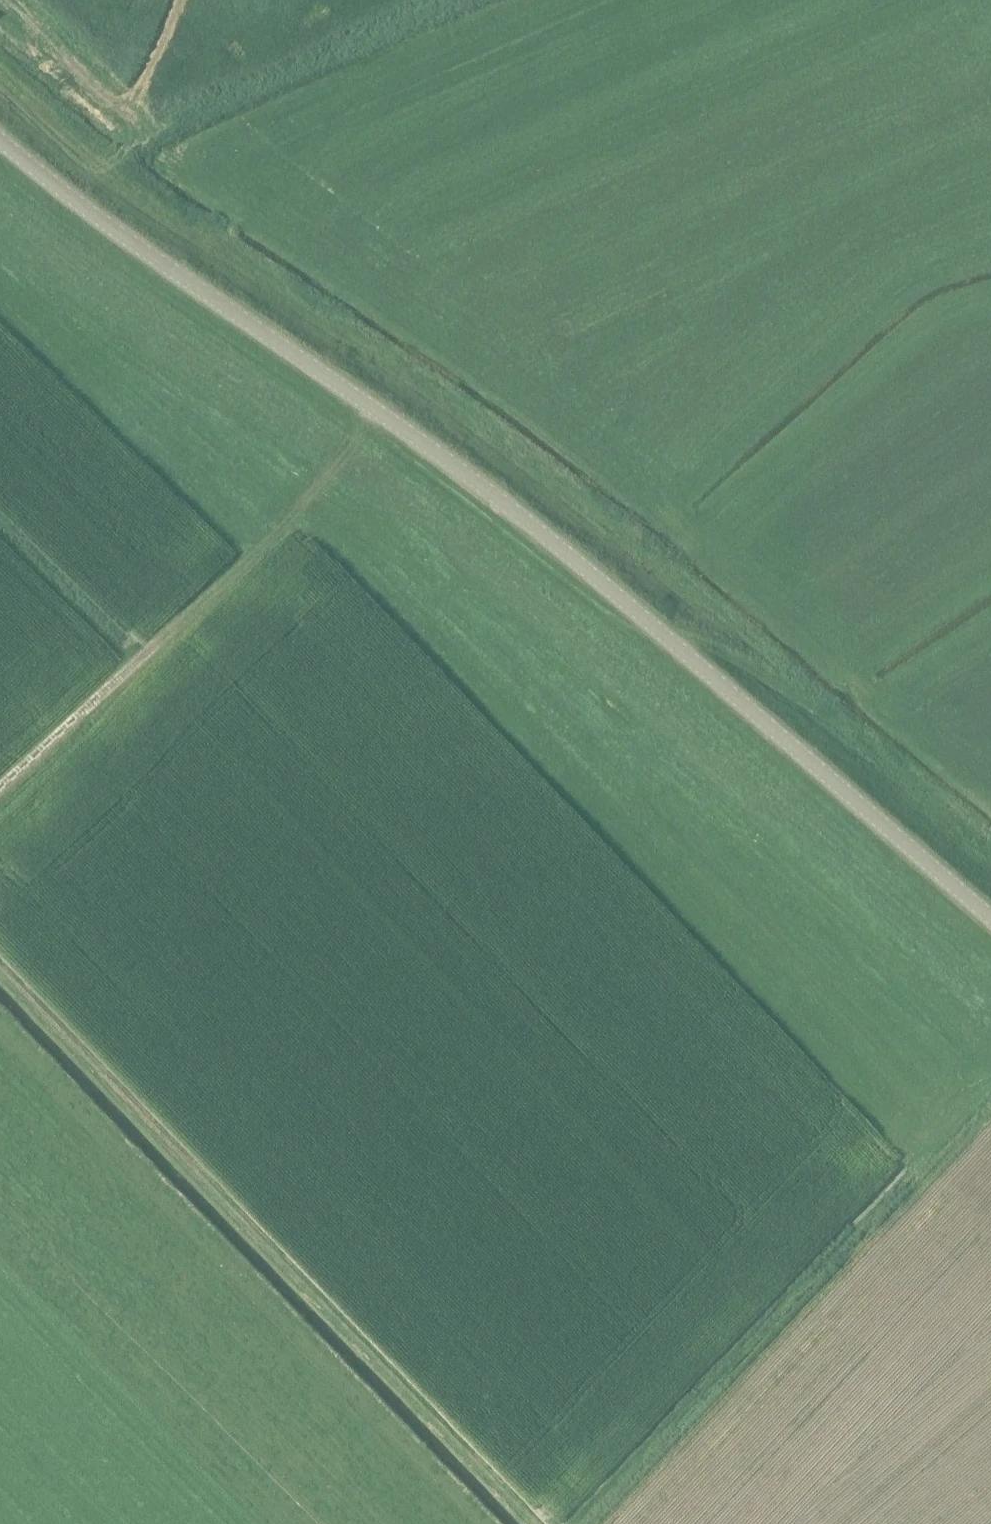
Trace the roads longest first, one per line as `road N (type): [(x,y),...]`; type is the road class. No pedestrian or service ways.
road 1 (tertiary): [(990,918),(546,539),(0,141)]

